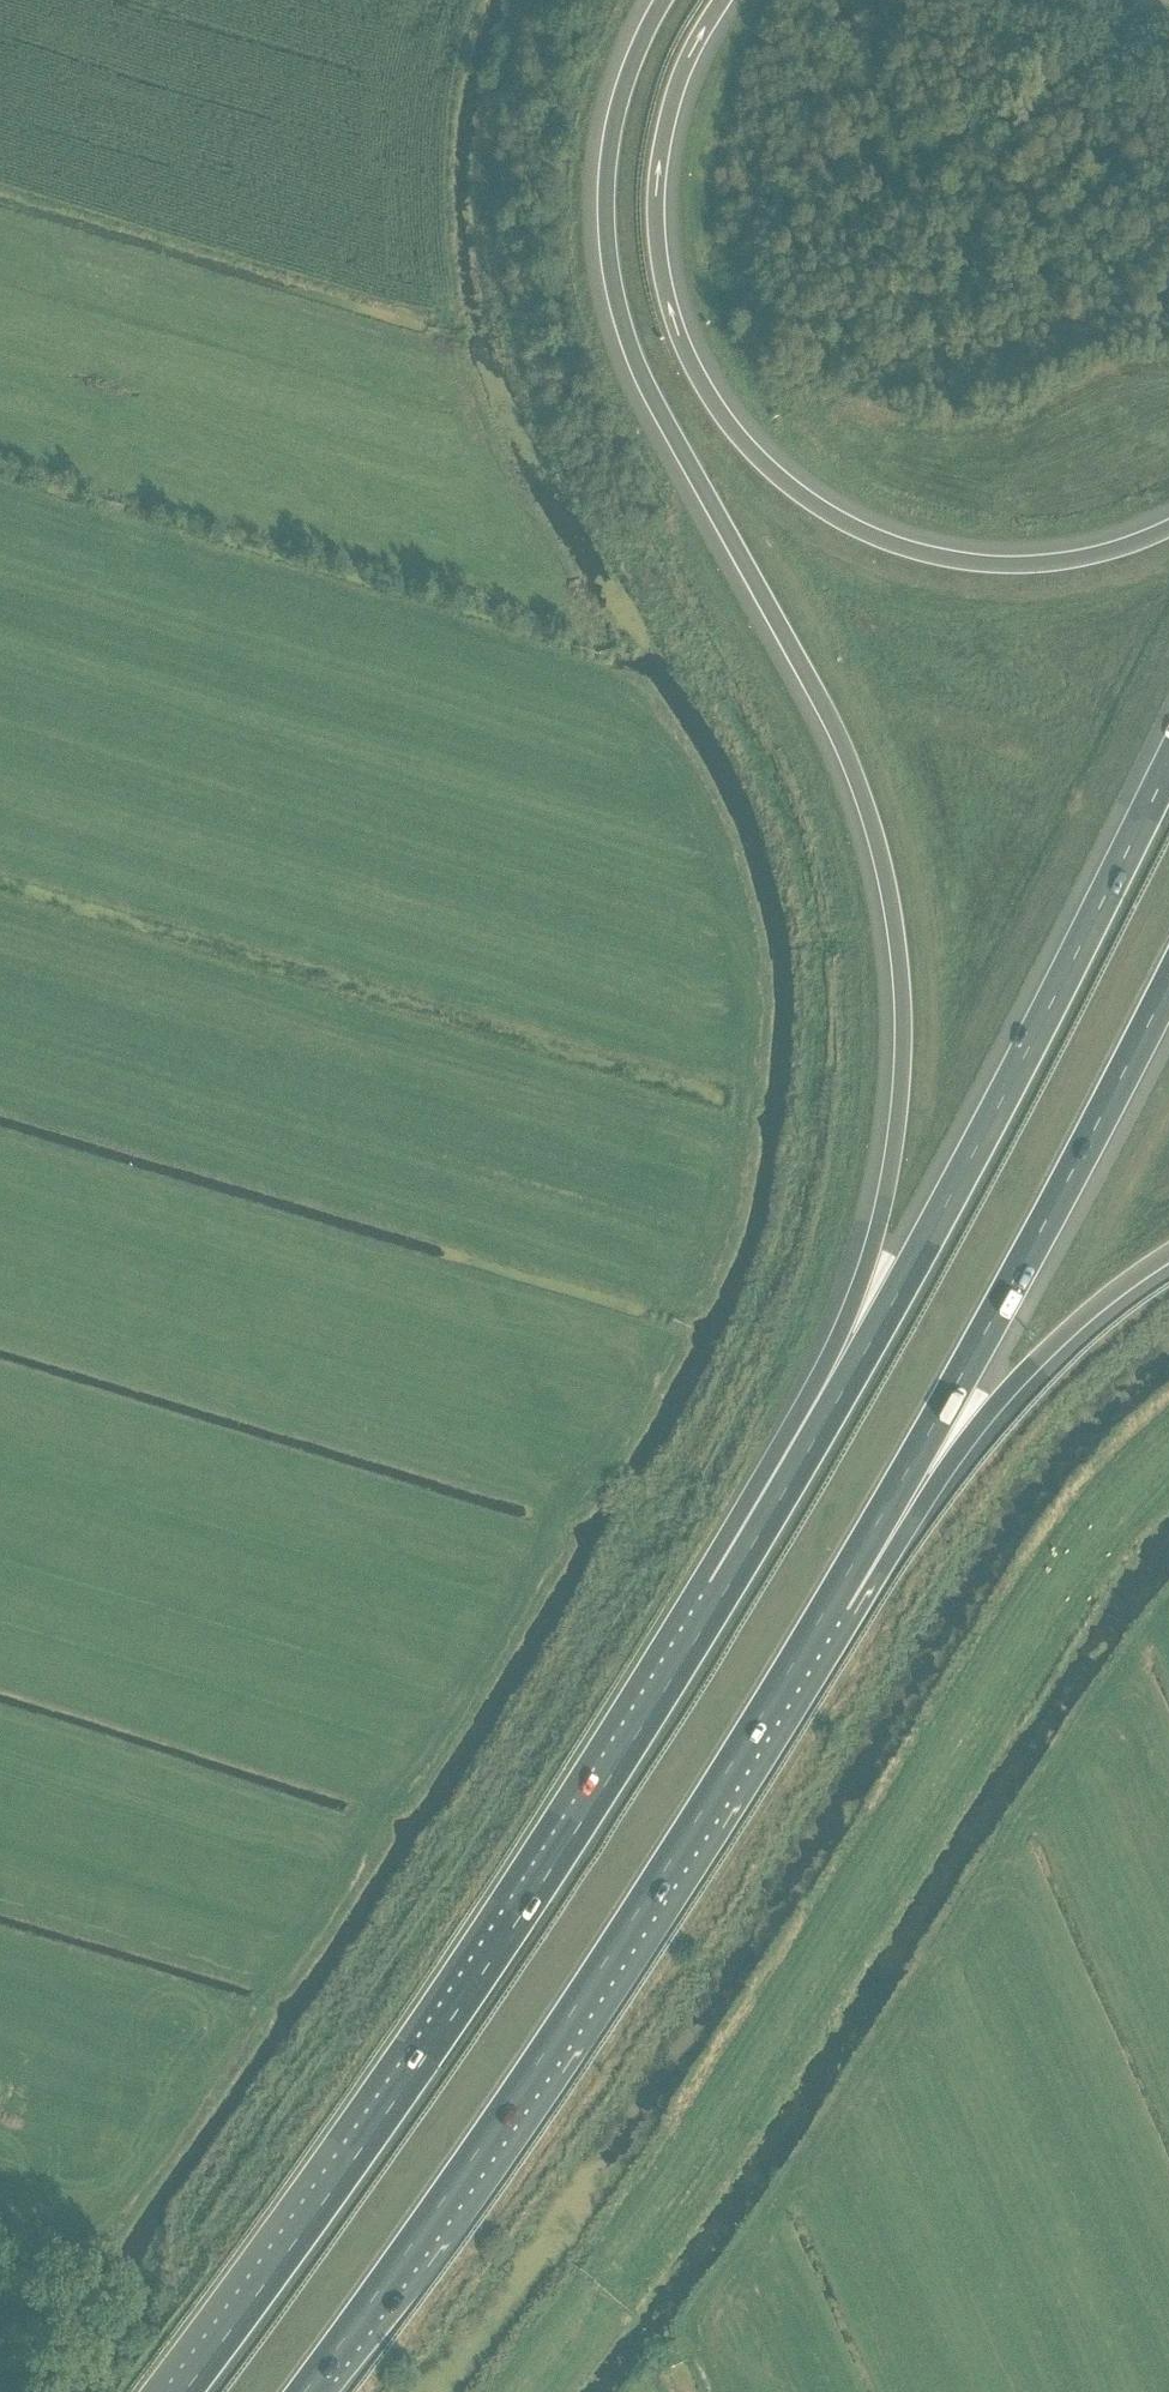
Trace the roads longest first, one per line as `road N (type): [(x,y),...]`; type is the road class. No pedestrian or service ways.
road 1 (motorway): [(662,0),(629,74),(610,146),(608,238),(623,325),(666,421),(847,754),(891,902),(903,1028),(895,1144),(871,1251),(727,1589)]
road 2 (motorway): [(727,1589),(545,1879),(347,2169),(182,2391)]
road 3 (motorway): [(300,2391),(418,2235),(658,1880),(831,1600)]
road 4 (motorway): [(1168,525),(1065,557),(935,555),(853,526),(748,447),(682,346),(656,229),(659,161),(676,87),(721,0)]
road 5 (motorway): [(1168,764),(989,1127),(727,1589)]
road 6 (motorway): [(831,1600),(1096,1132),(1168,985)]
road 7 (motorway): [(831,1600),(897,1534),(1020,1373),(1168,1251)]

